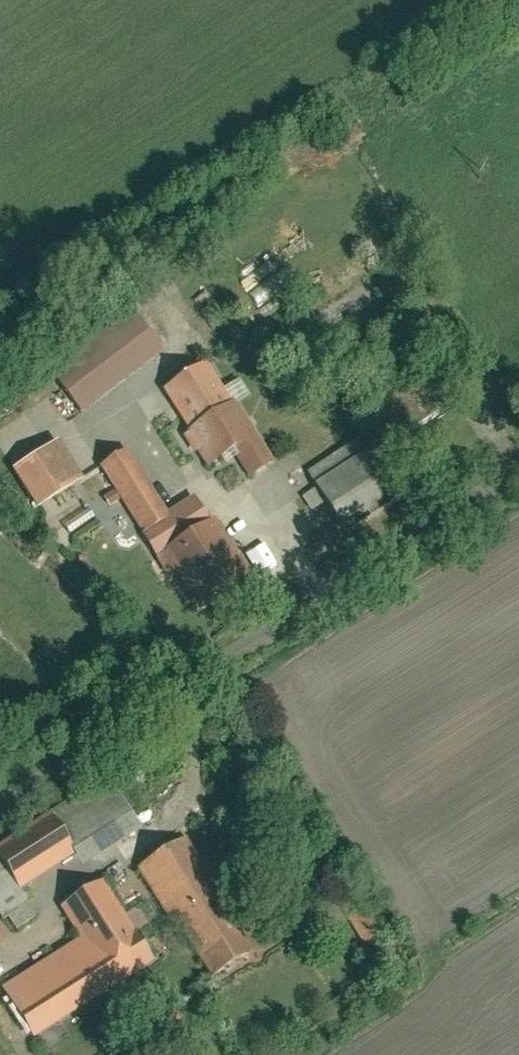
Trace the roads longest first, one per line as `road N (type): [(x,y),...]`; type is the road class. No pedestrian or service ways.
road 1 (residential): [(0,781),(518,461)]

